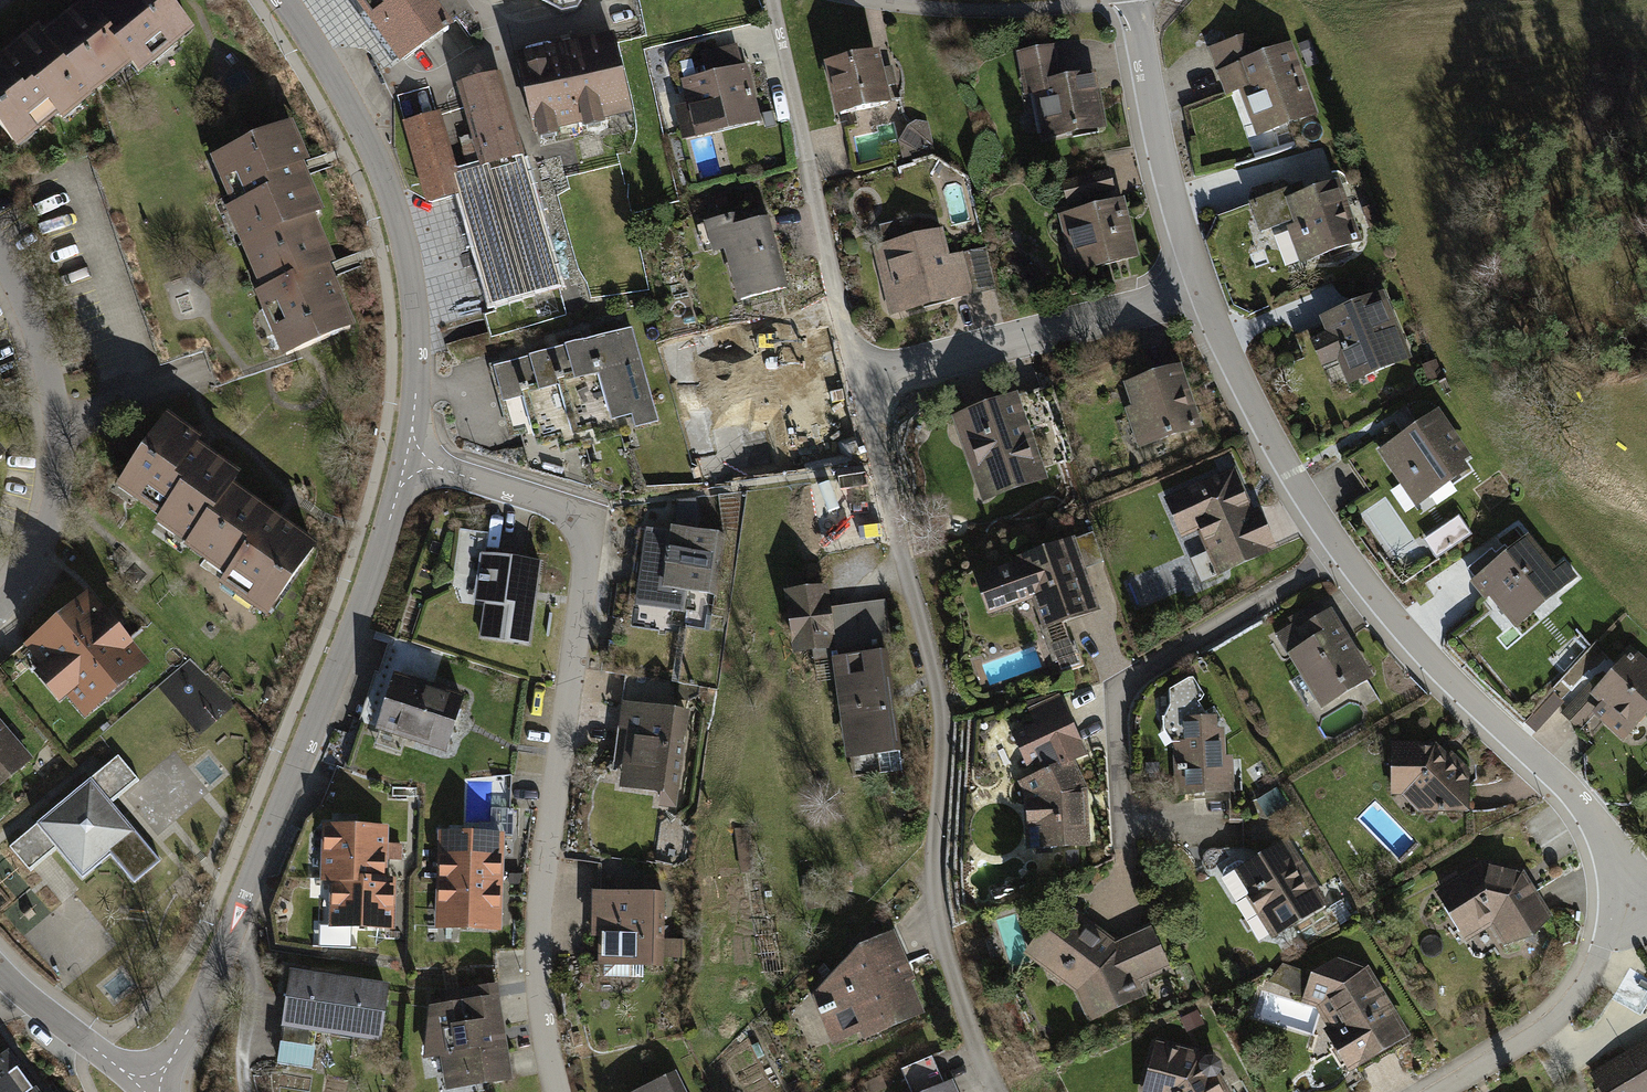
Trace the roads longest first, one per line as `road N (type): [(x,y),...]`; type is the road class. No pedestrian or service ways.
road 1 (residential): [(403,457),(573,517),(590,553),(542,902),(543,990),(558,1091)]
road 2 (residential): [(859,373),(937,675),(943,724),(933,867),(939,920),(975,1044),(998,1091)]
road 3 (residential): [(145,1089),(185,1036),(213,977),(373,583),(403,457)]
road 4 (residential): [(403,457),(417,341),(397,214),(337,75),(283,0)]
road 5 (residential): [(1340,548),(1422,649),(1581,799),(1608,844),(1623,894)]
road 6 (residential): [(1340,548),(1130,679),(1118,699),(1128,818)]
road 7 (residential): [(771,0),(859,373)]
road 8 (residential): [(0,607),(41,548),(58,483),(61,418),(35,321),(0,263)]
road 9 (residential): [(1198,286),(859,373)]
road 10 (residential): [(1198,286),(1256,410),(1340,548)]
road 11 (residential): [(1134,0),(1198,286)]
road 12 (residential): [(1623,894),(1584,983),(1552,1017),(1429,1091)]

